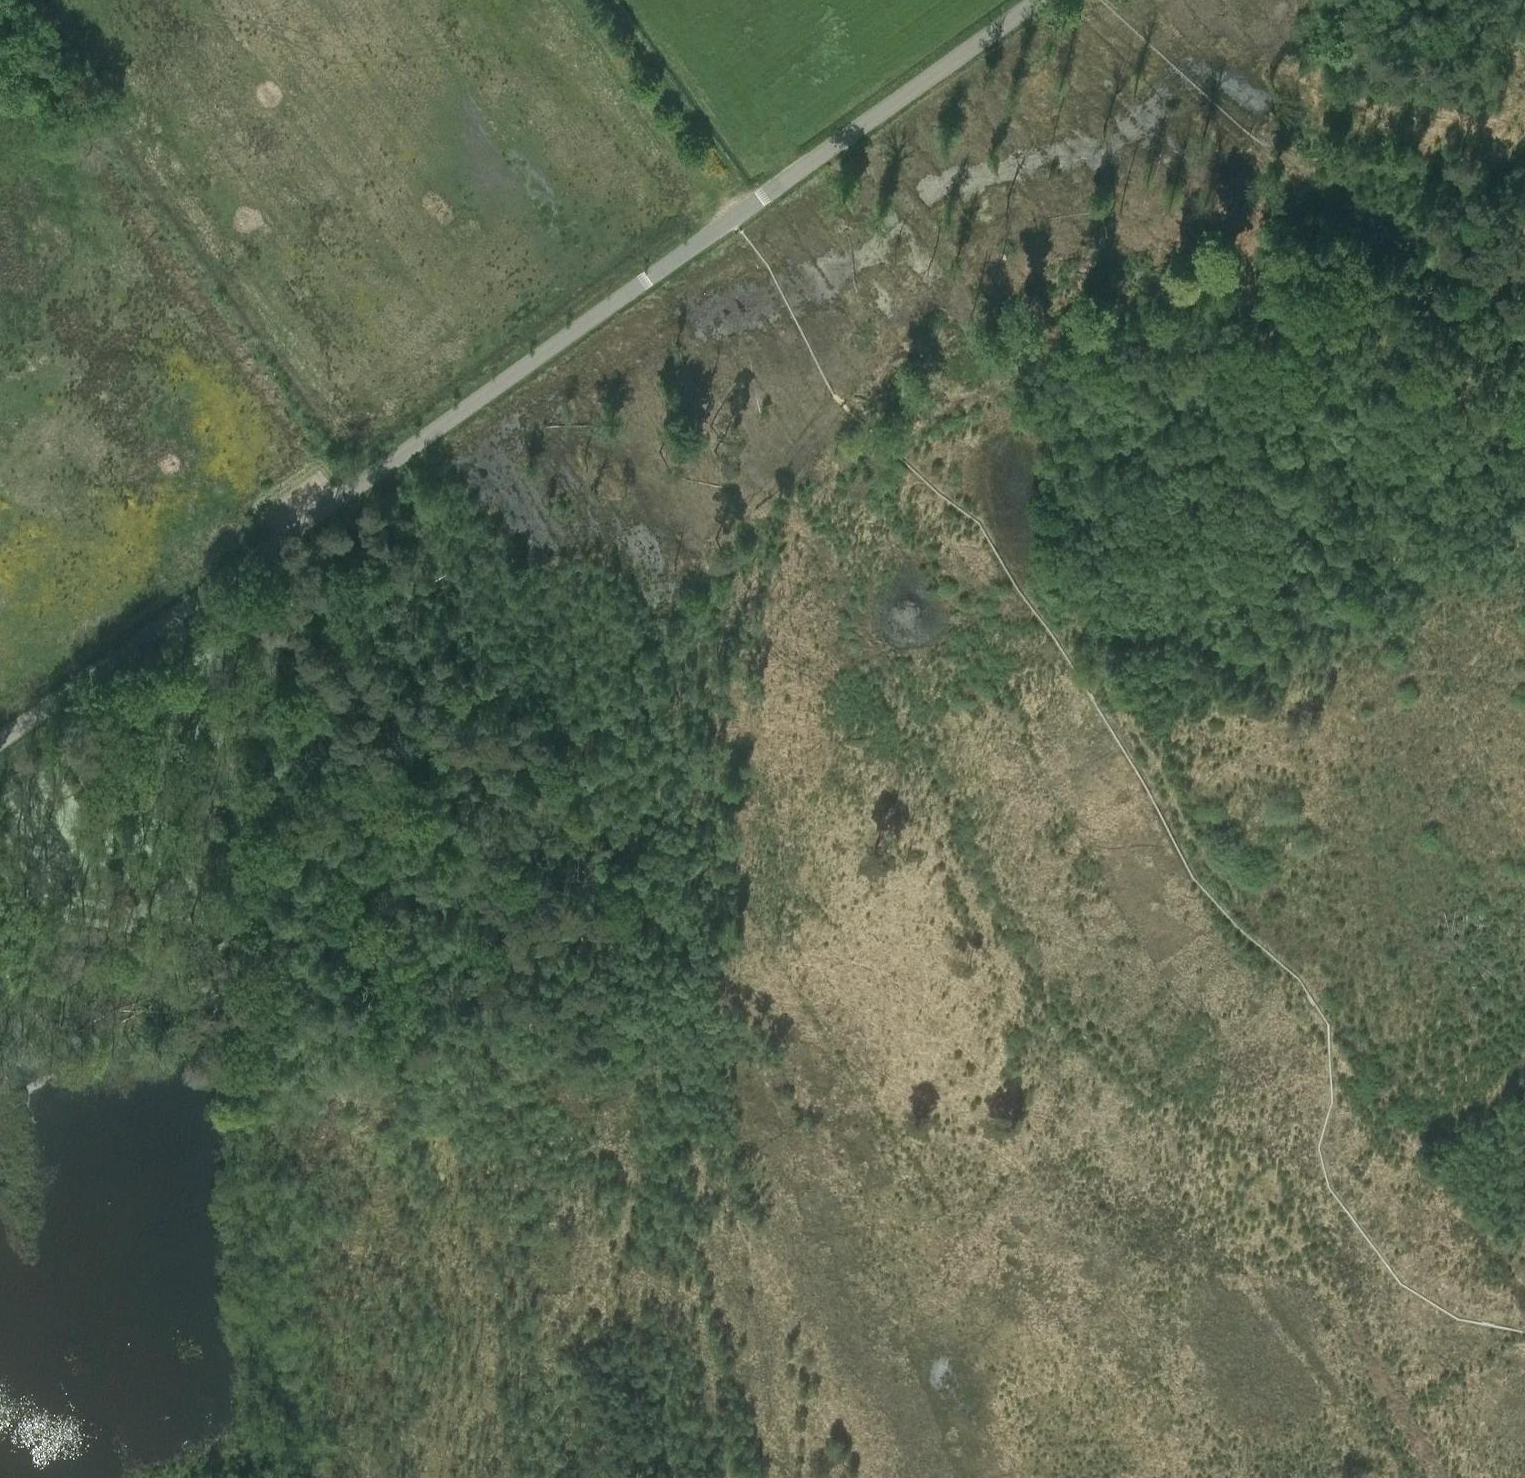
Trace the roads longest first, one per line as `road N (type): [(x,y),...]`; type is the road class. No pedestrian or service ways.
road 1 (unclassified): [(0,740),(1039,0)]
road 2 (track): [(615,0),(748,207)]

